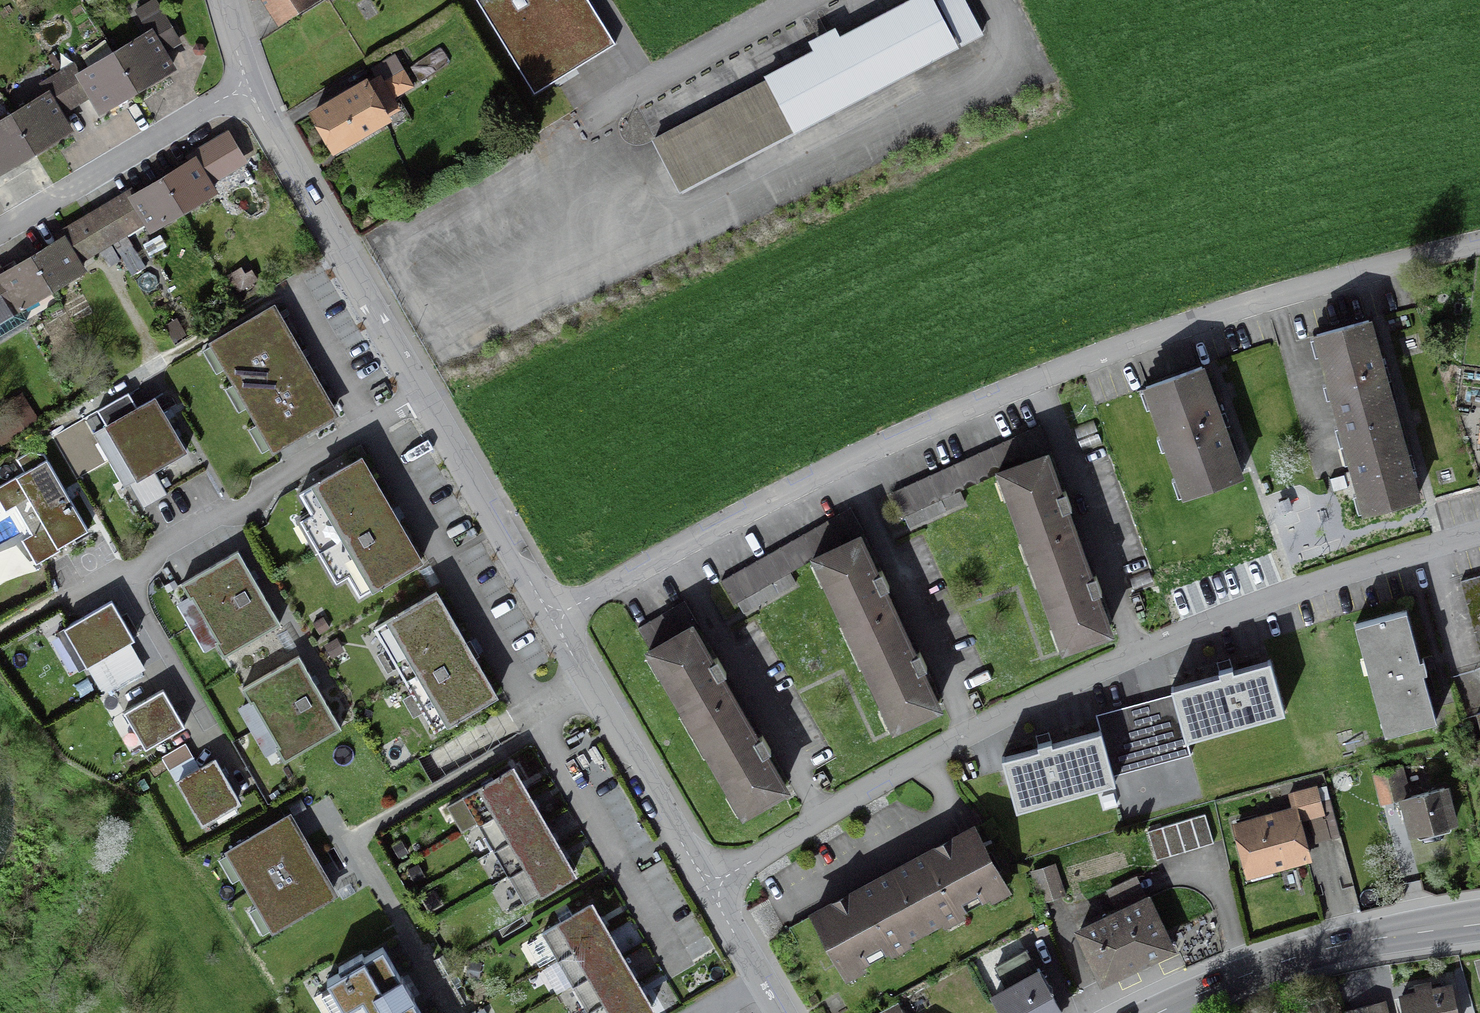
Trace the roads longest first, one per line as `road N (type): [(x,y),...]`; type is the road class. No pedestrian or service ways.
road 1 (residential): [(552,618),(844,461),(1038,379),(1275,297),(1479,246)]
road 2 (residential): [(1479,535),(1299,590),(1063,688),(905,768),(706,886)]
road 3 (residential): [(357,290),(577,162),(612,103),(806,0)]
road 4 (residential): [(420,398),(117,570)]
road 5 (secondary): [(1158,1012),(1294,958),(1479,920)]
road 6 (residential): [(706,886),(552,618)]
road 7 (residential): [(0,230),(244,84)]
road 8 (residential): [(552,618),(420,398)]
road 9 (residential): [(357,290),(244,84)]
road 10 (residential): [(117,570),(226,761)]
road 11 (residential): [(779,1012),(706,886)]
road 12 (residential): [(420,398),(357,290)]

